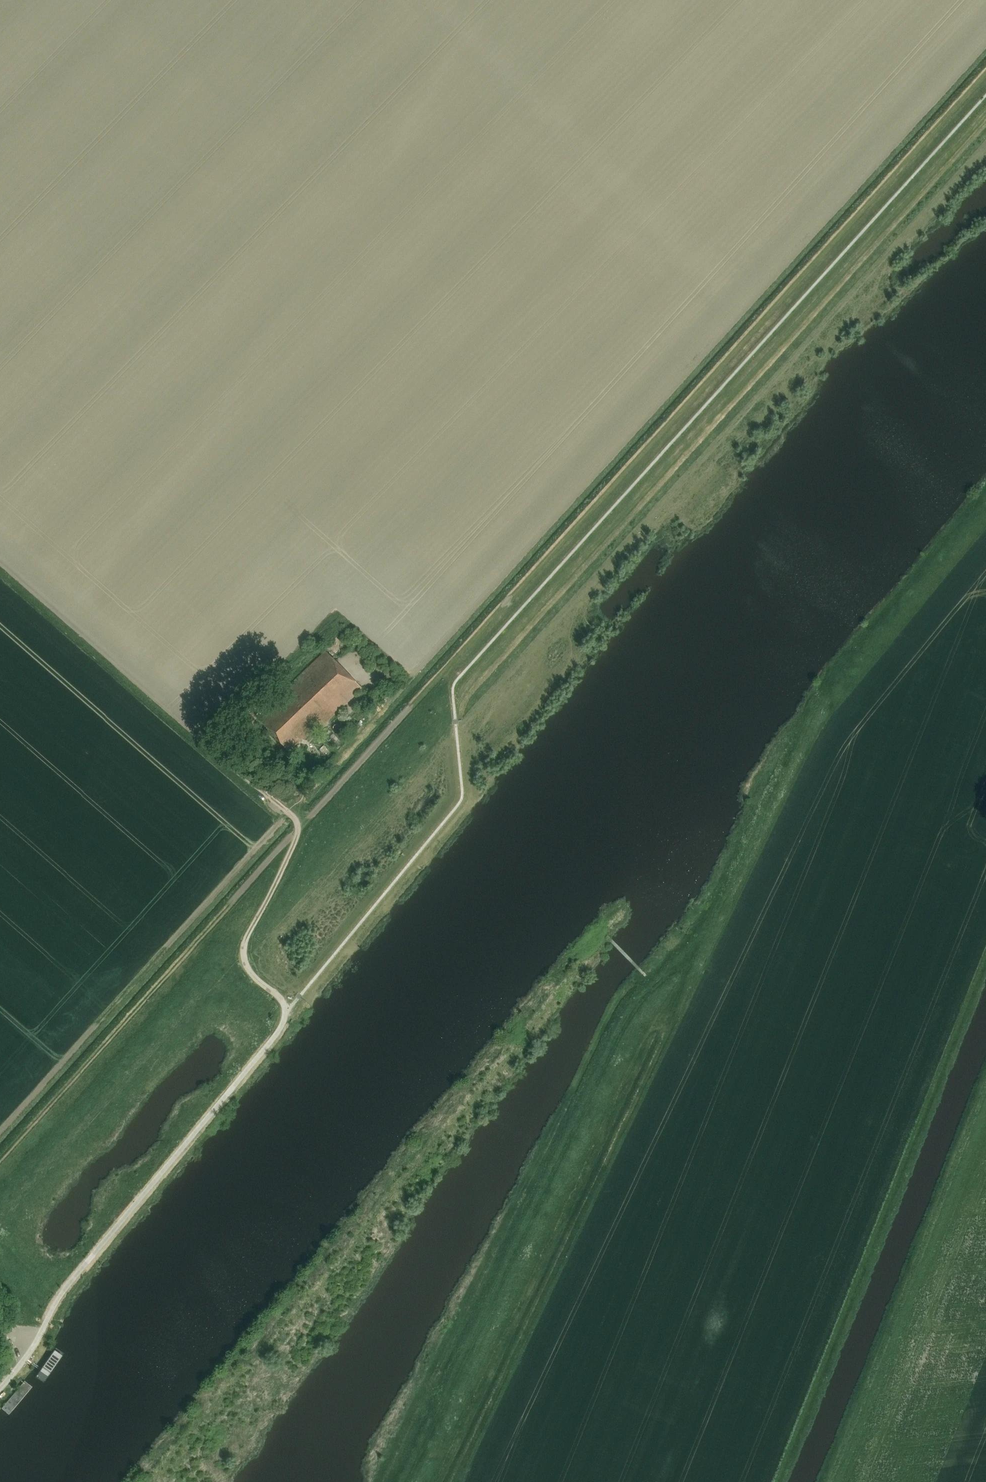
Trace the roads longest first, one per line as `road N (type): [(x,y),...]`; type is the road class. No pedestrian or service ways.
road 1 (residential): [(0,1389),(62,1292),(276,1034),(286,1010)]
road 2 (track): [(239,775),(0,565)]

